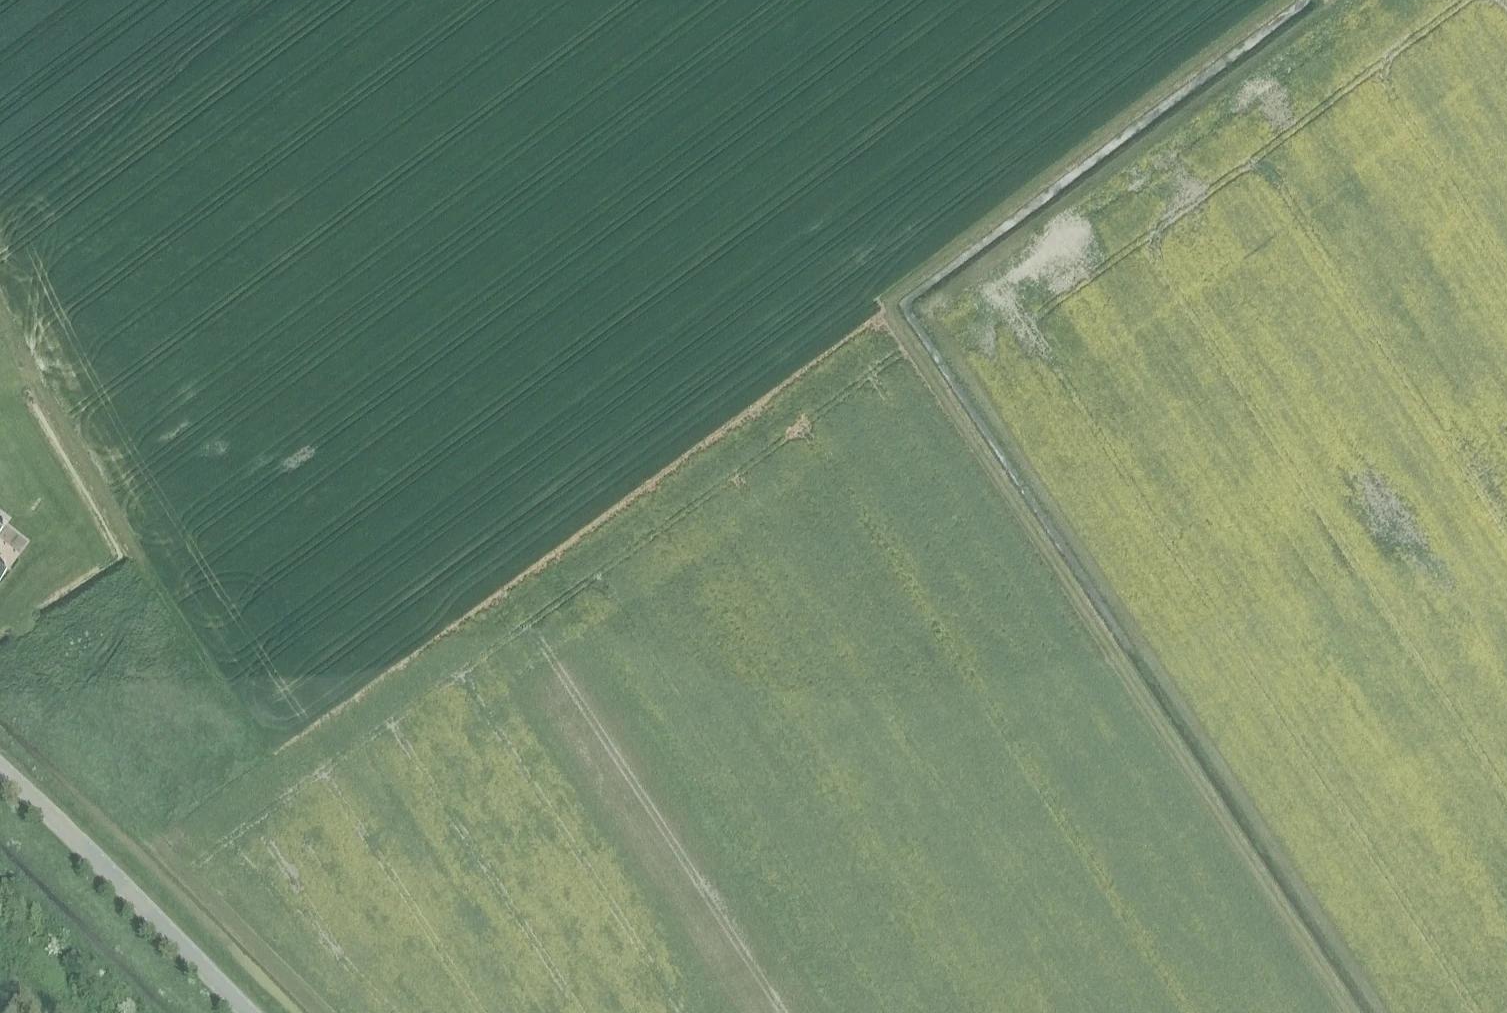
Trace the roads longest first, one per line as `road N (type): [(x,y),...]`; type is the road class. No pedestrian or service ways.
road 1 (tertiary): [(243,1012),(0,771)]

